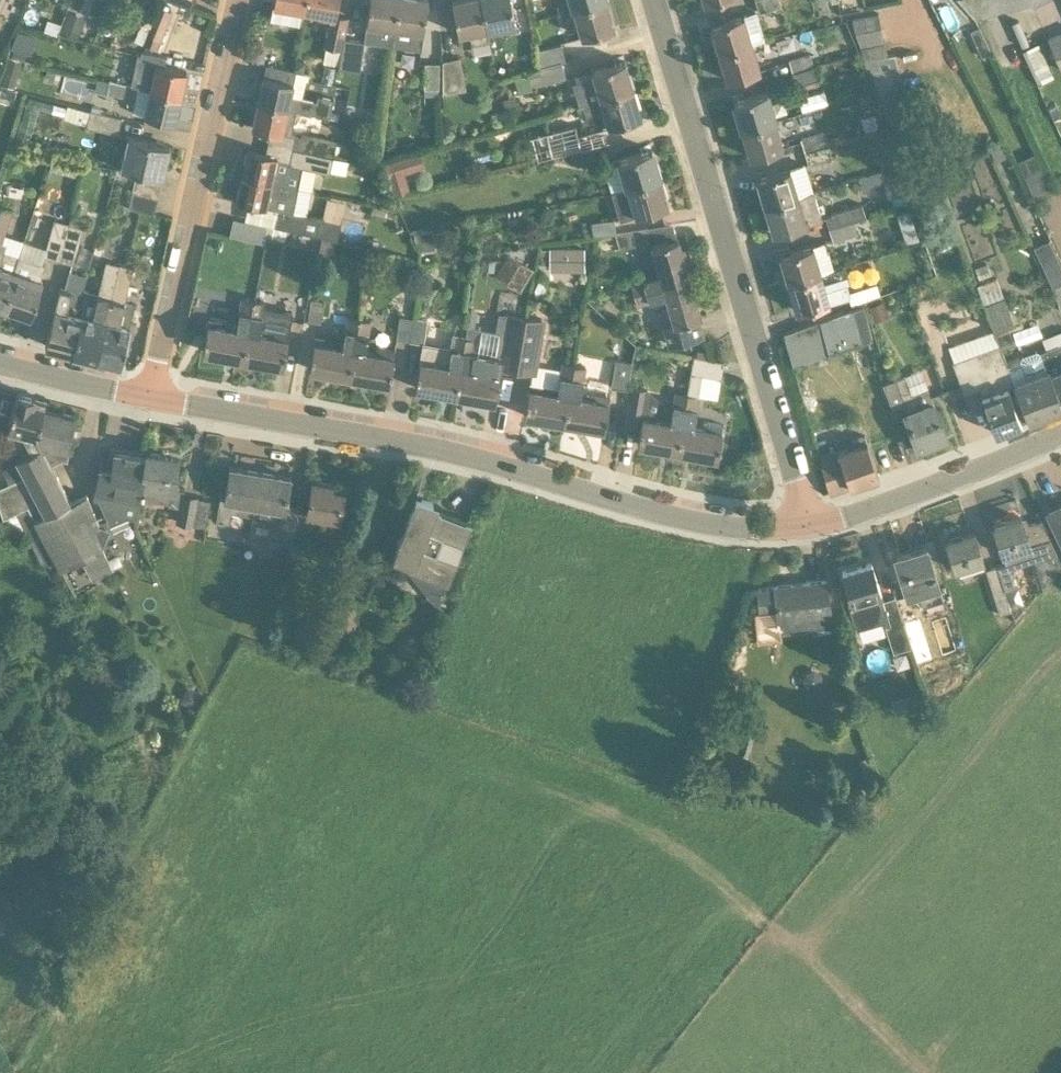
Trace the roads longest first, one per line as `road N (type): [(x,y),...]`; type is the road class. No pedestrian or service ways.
road 1 (residential): [(149,398),(453,452),(686,521),(756,531),(807,526)]
road 2 (residential): [(807,526),(654,0)]
road 3 (residential): [(149,398),(238,0)]
road 4 (residential): [(807,526),(958,479),(1060,434)]
road 5 (residential): [(0,366),(149,398)]

